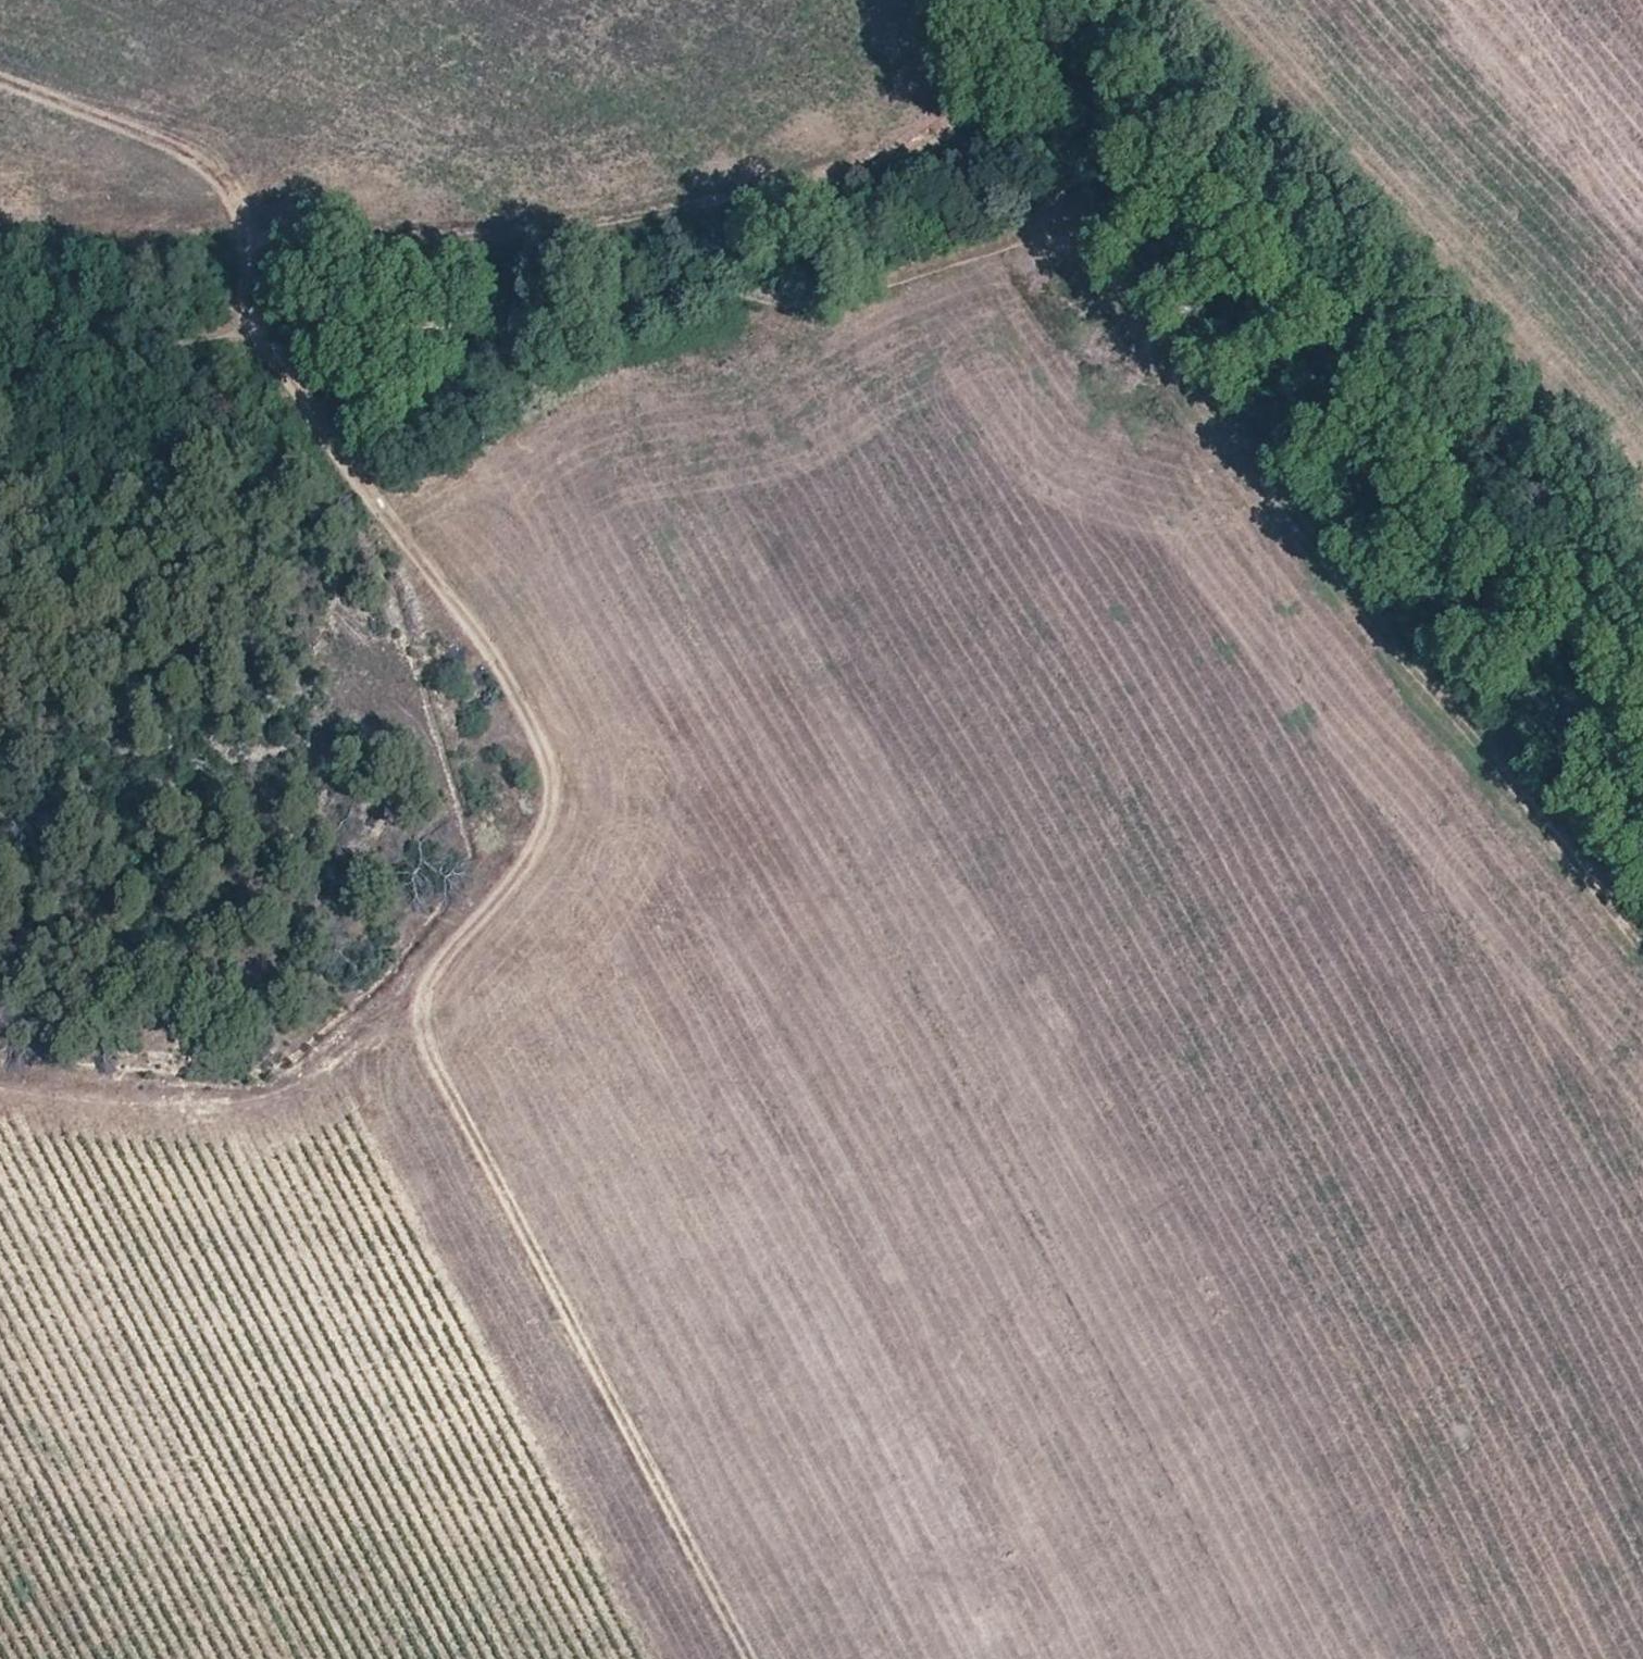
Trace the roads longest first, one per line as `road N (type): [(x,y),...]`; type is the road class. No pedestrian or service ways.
road 1 (track): [(909,0),(976,96),(834,177),(471,245)]
road 2 (track): [(247,321),(241,236),(471,245)]
road 3 (track): [(241,236),(208,161),(163,134),(0,75)]

